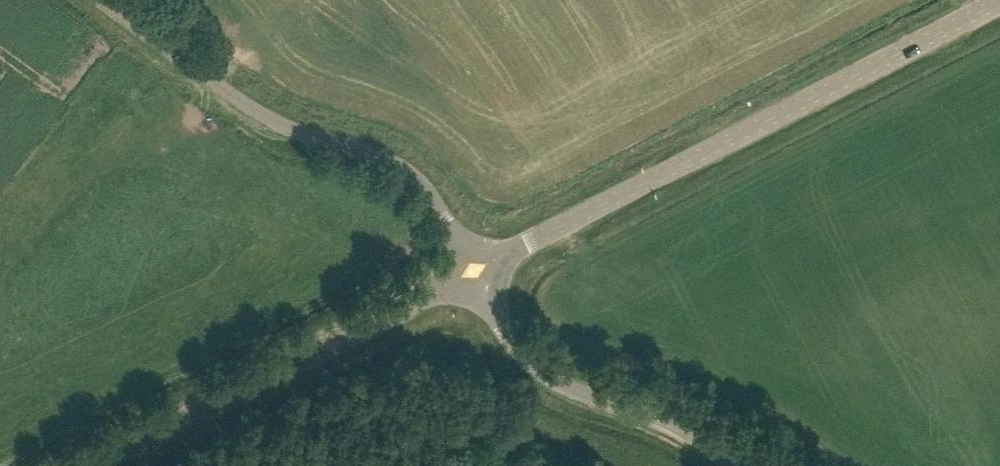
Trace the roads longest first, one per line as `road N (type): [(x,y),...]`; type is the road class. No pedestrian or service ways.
road 1 (tertiary): [(475,270),(999,9)]
road 2 (unclassified): [(475,270),(422,188),(353,146),(285,128),(101,0)]
road 3 (tertiary): [(99,465),(475,270)]
road 4 (unclassified): [(740,465),(663,419),(562,388),(515,346),(475,270)]

